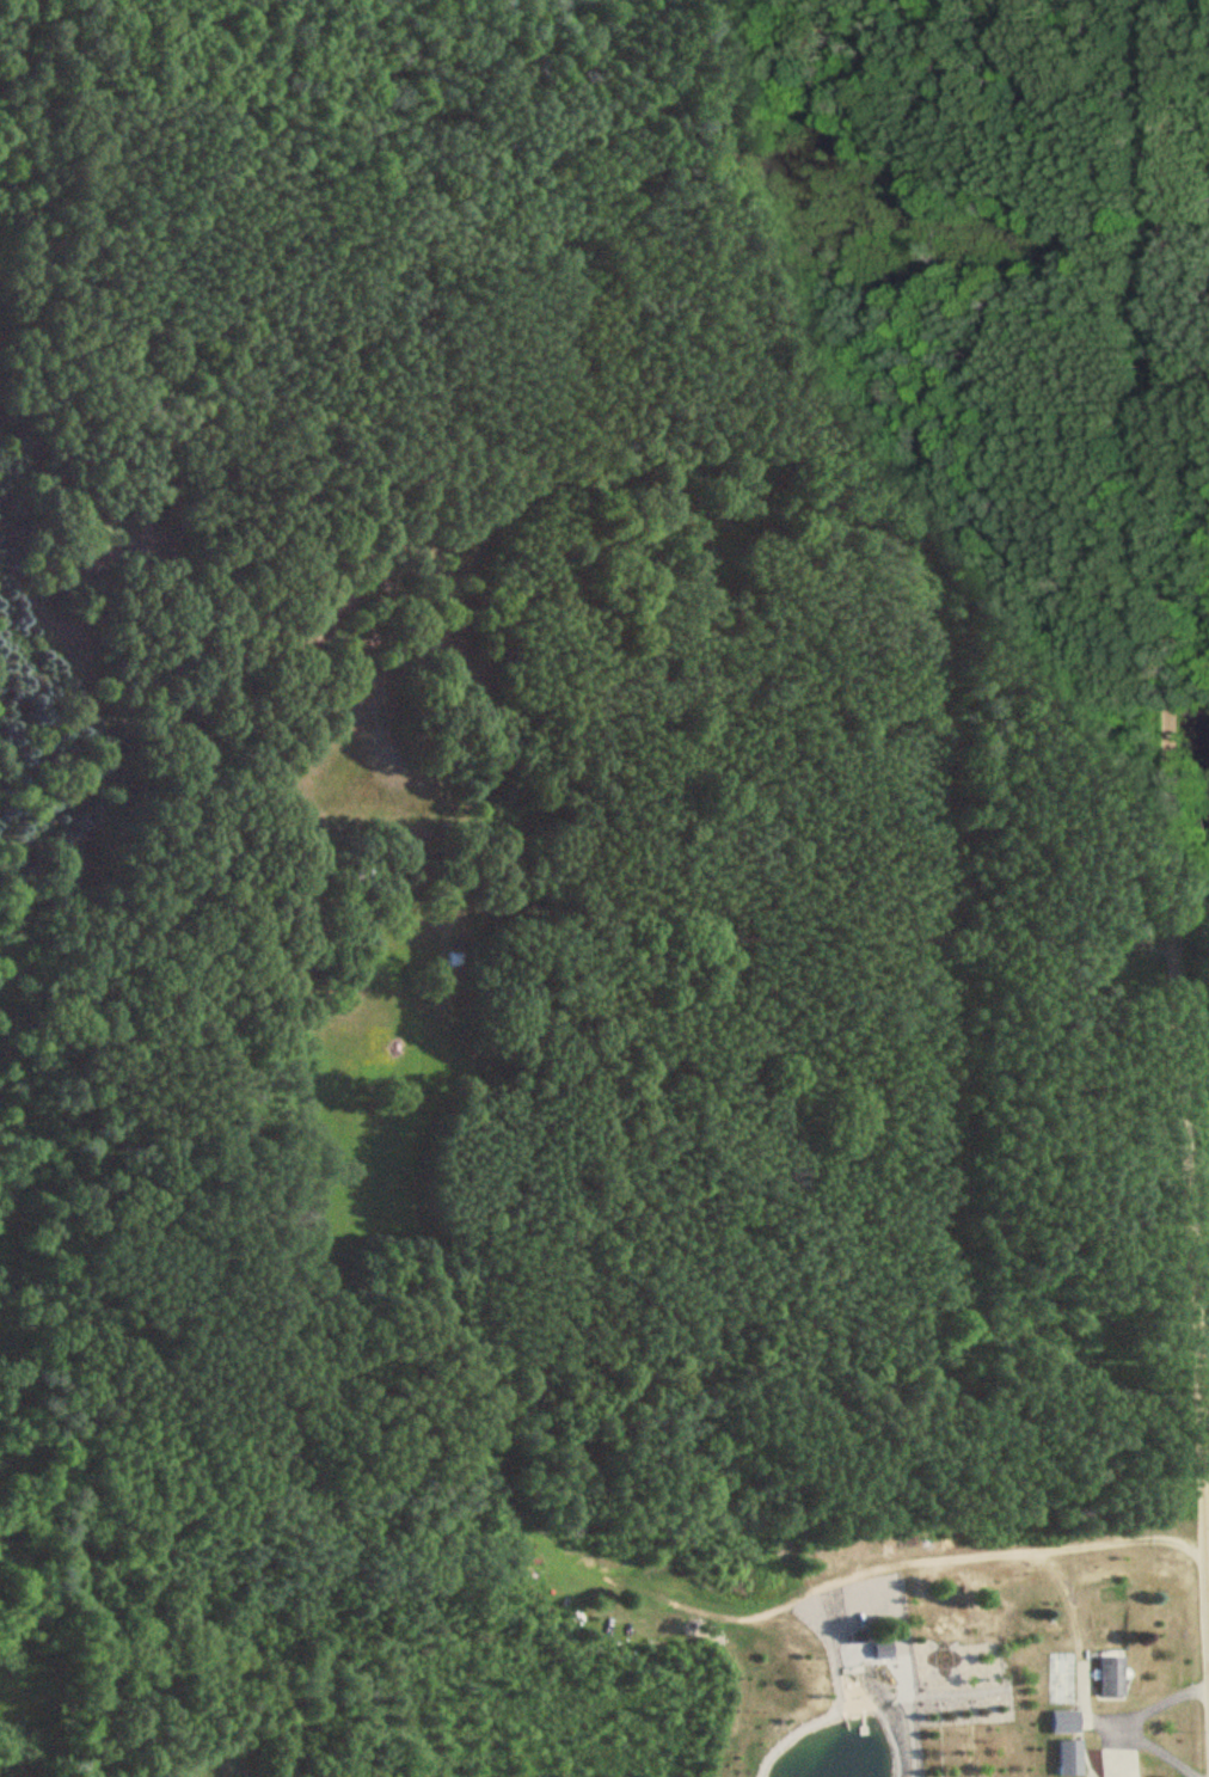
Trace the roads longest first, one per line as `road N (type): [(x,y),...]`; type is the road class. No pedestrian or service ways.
road 1 (residential): [(1208,1641),(1140,434),(1137,0)]

